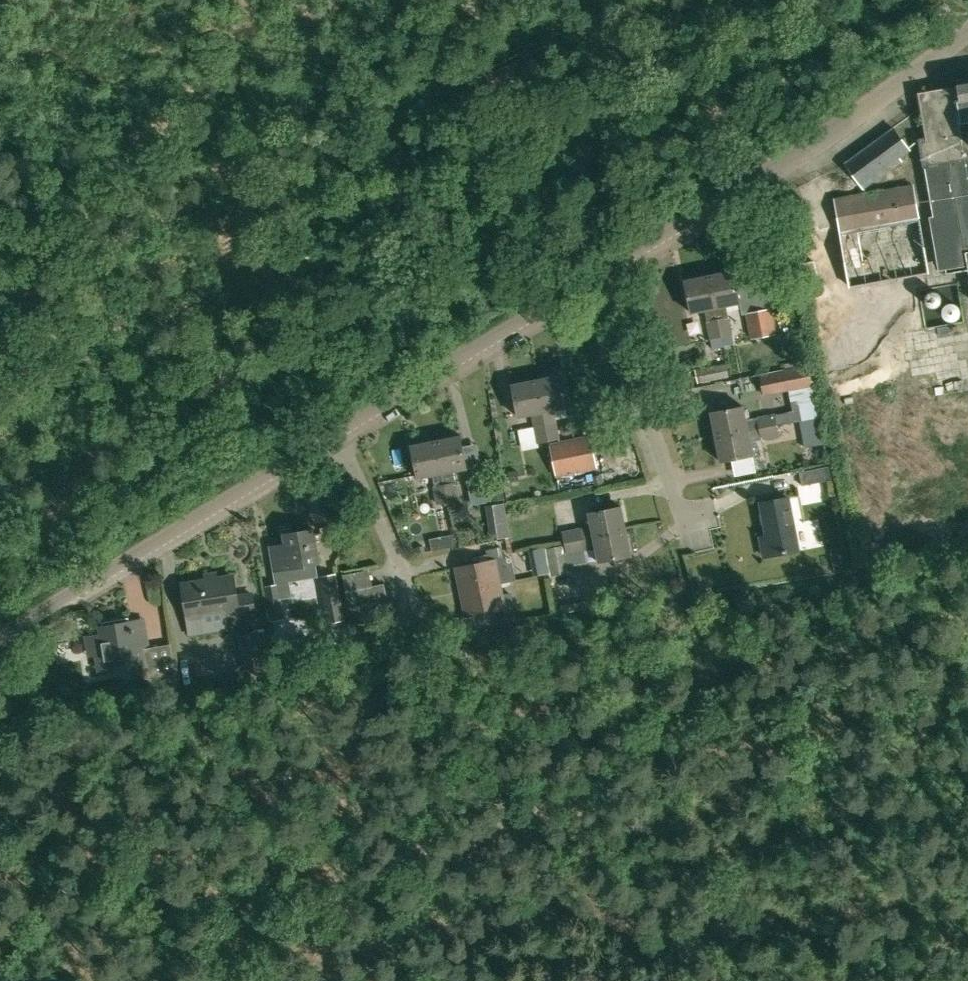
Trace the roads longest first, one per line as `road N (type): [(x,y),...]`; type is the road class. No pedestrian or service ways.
road 1 (unclassified): [(597,280),(814,142),(967,30)]
road 2 (unclassified): [(0,637),(328,439)]
road 3 (unclassified): [(328,439),(597,280)]
road 4 (residential): [(597,280),(690,556)]
road 5 (unclassified): [(328,439),(422,607)]

